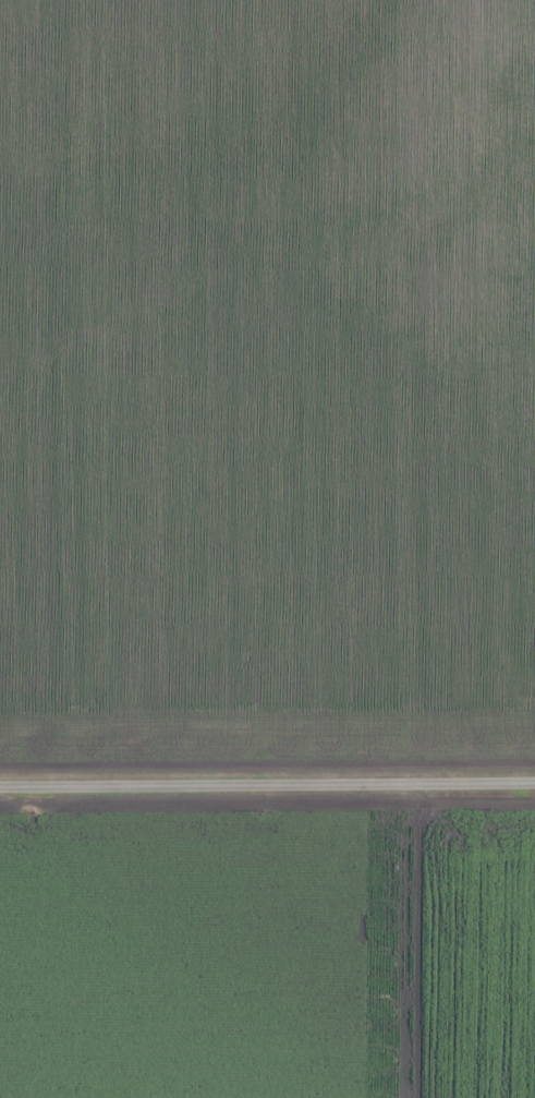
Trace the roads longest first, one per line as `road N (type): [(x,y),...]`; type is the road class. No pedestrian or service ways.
road 1 (residential): [(0,768),(534,768)]

